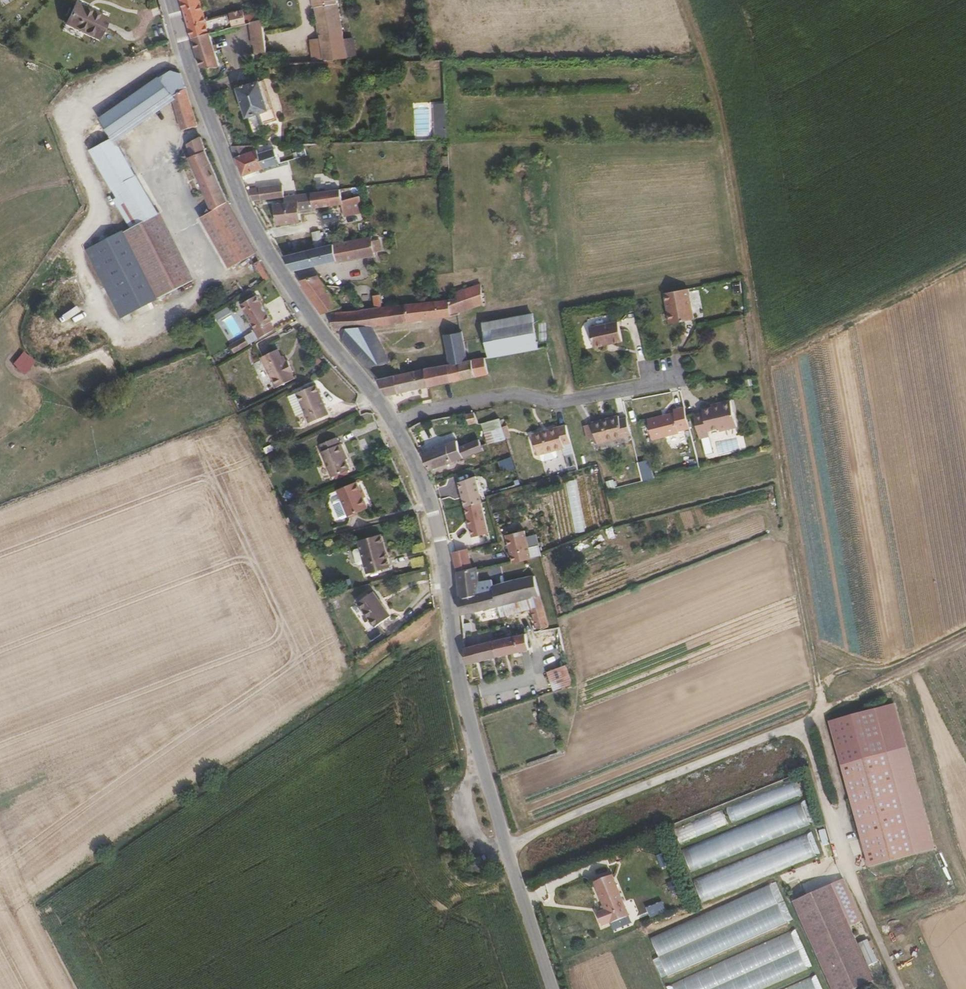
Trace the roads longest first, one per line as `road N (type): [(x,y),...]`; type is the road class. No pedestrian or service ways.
road 1 (track): [(508,845),(826,711),(734,130),(692,0)]
road 2 (unclassified): [(394,424),(431,514),(481,763),(553,988)]
road 3 (unclassified): [(173,0),(242,197),(295,293),(394,424)]
road 4 (track): [(805,720),(907,988)]
road 5 (residential): [(394,424),(512,393),(558,402),(667,374)]
road 6 (track): [(826,711),(965,639)]

